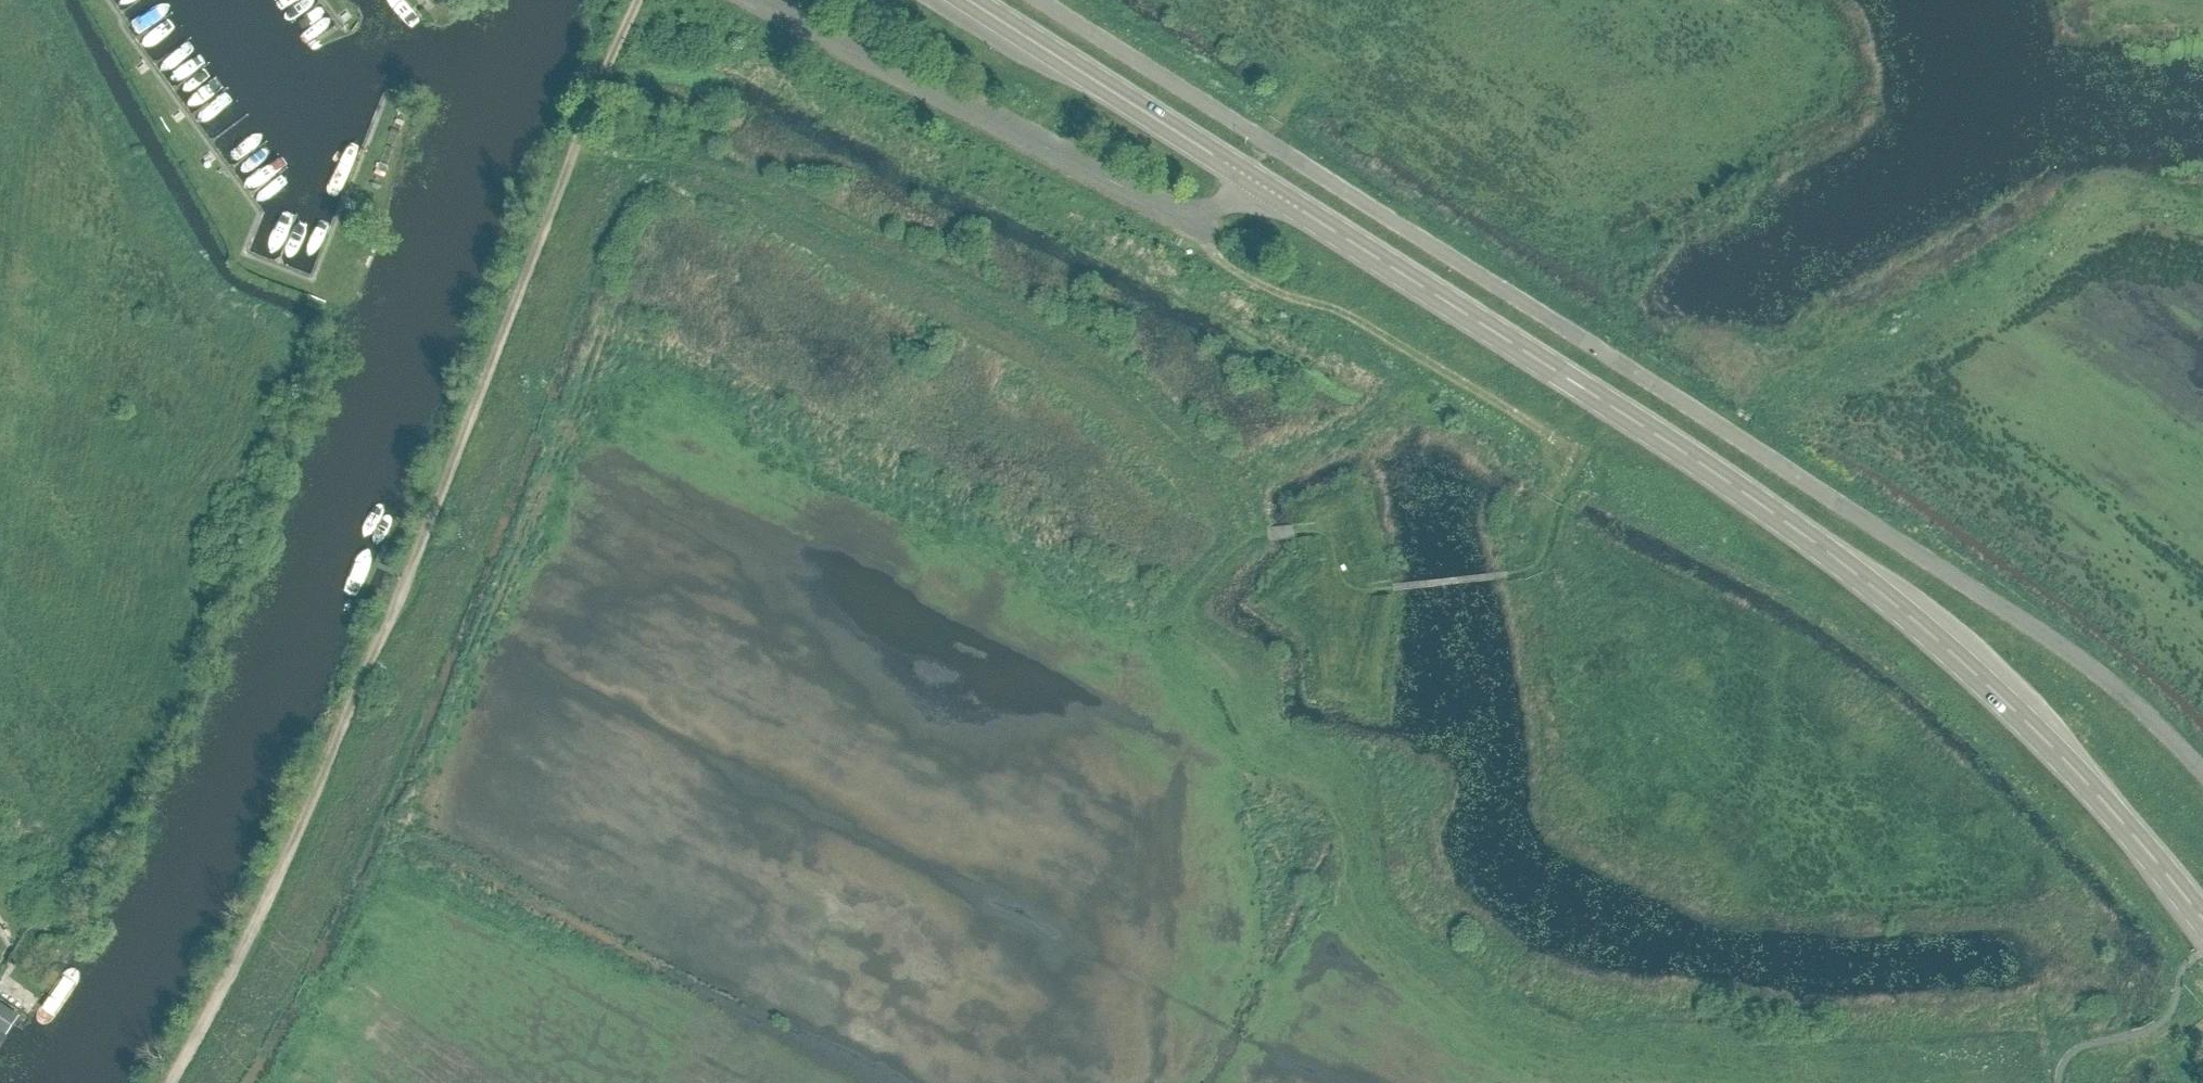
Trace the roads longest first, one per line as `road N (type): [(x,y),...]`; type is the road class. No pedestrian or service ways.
road 1 (track): [(637,0),(570,146),(341,729),(162,1082)]
road 2 (unclassified): [(2202,772),(2142,710),(2044,634),(1266,142)]
road 3 (secondary): [(2113,807),(2004,698),(1837,555),(1247,174)]
road 4 (unclassified): [(1247,174),(1231,199),(1208,213),(1166,208),(764,0)]
road 5 (secondary): [(1247,174),(972,0)]
road 6 (unclassified): [(1266,142),(1040,0)]
road 7 (secondary): [(2113,807),(2202,947)]
road 8 (secondary): [(2202,905),(2113,807)]

